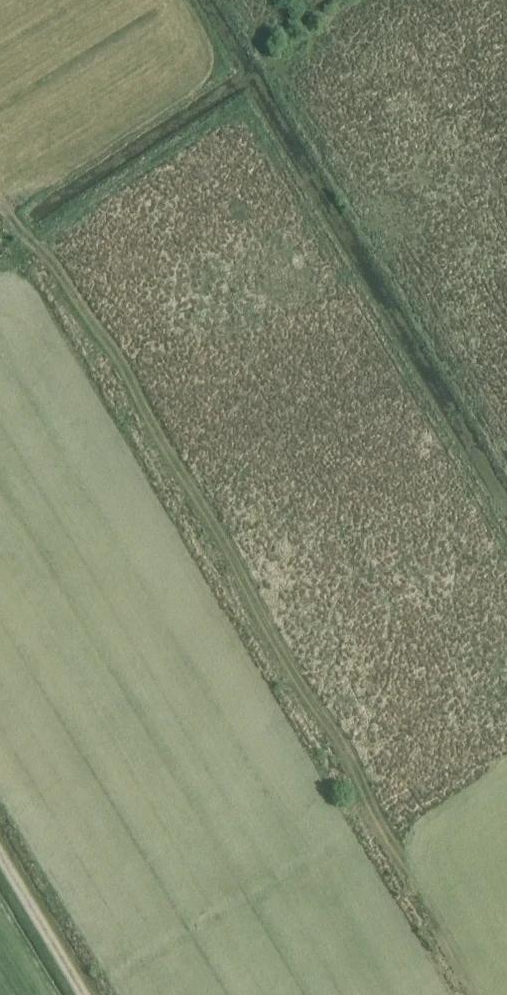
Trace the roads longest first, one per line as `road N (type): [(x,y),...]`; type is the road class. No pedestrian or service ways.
road 1 (track): [(72,994),(0,873)]

